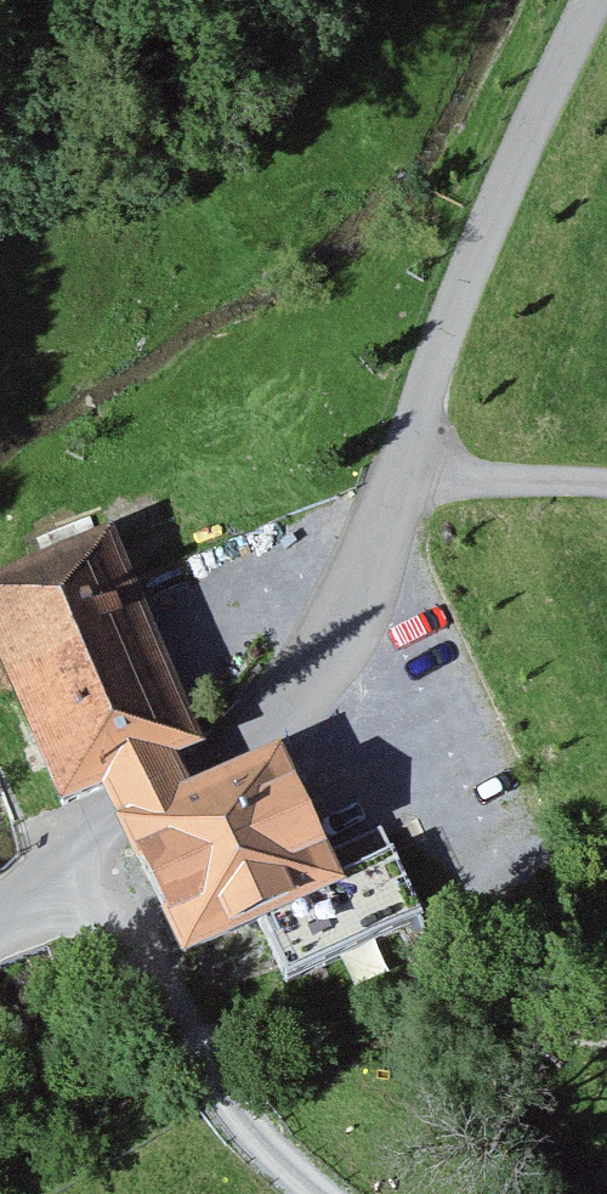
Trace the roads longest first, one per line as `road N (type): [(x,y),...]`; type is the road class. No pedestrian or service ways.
road 1 (unclassified): [(407,474),(335,640),(295,697),(237,742),(120,809),(77,846)]
road 2 (unclassified): [(593,0),(482,231),(407,474)]
road 3 (unclassified): [(77,846),(221,1085),(318,1193)]
road 4 (unclassified): [(407,474),(606,484)]

